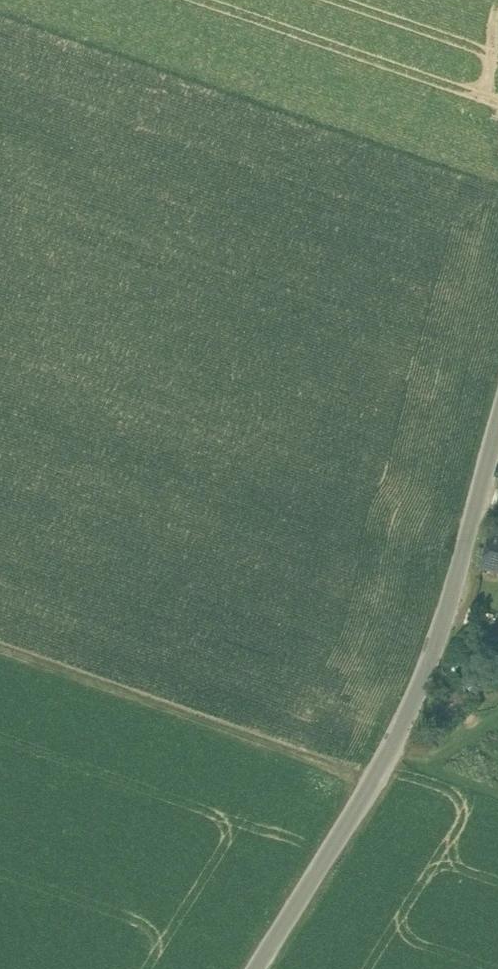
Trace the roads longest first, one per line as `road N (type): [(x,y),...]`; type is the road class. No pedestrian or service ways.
road 1 (unclassified): [(257,968),(372,782),(440,637),(497,423)]
road 2 (track): [(0,652),(372,782)]

